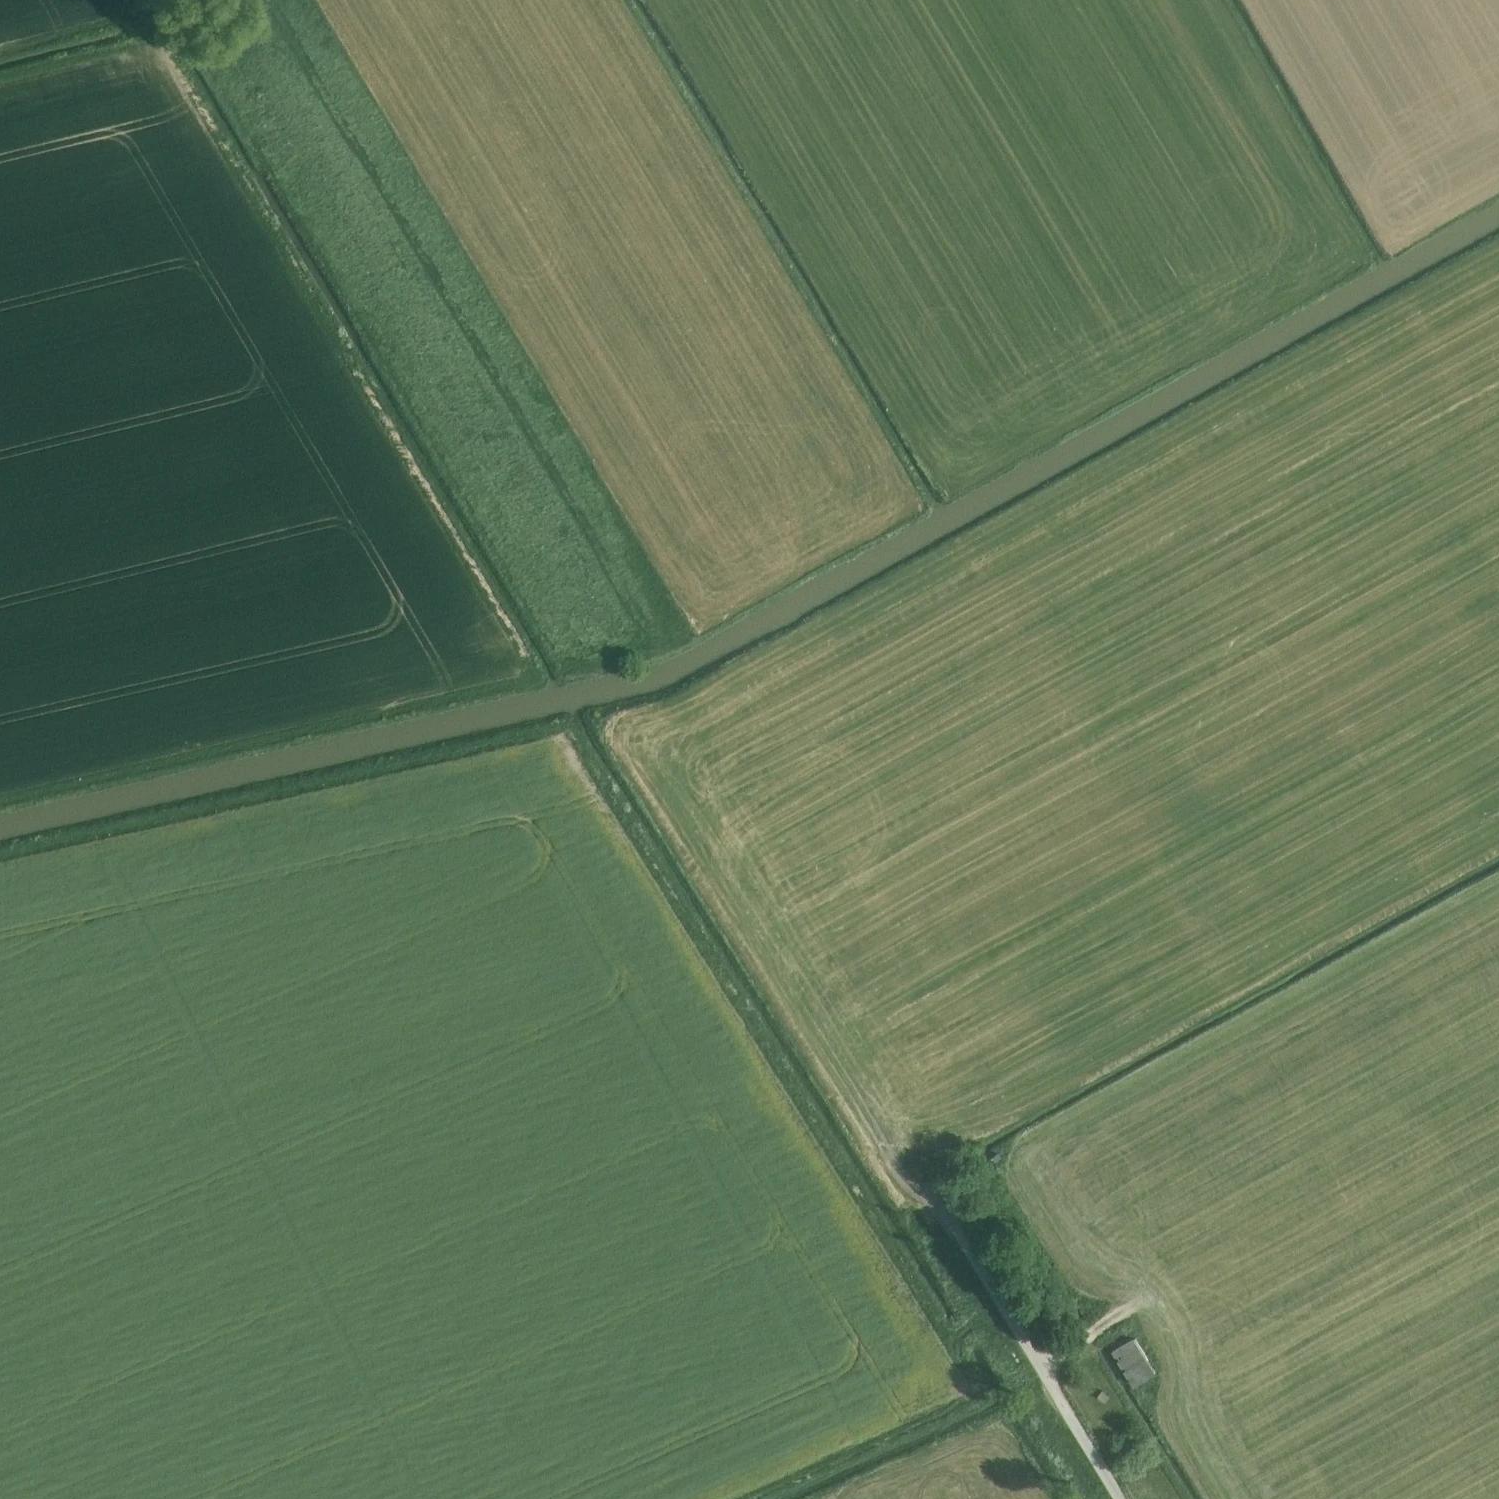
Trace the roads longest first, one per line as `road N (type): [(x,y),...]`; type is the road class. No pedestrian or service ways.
road 1 (unclassified): [(1123,1498),(956,1227)]

